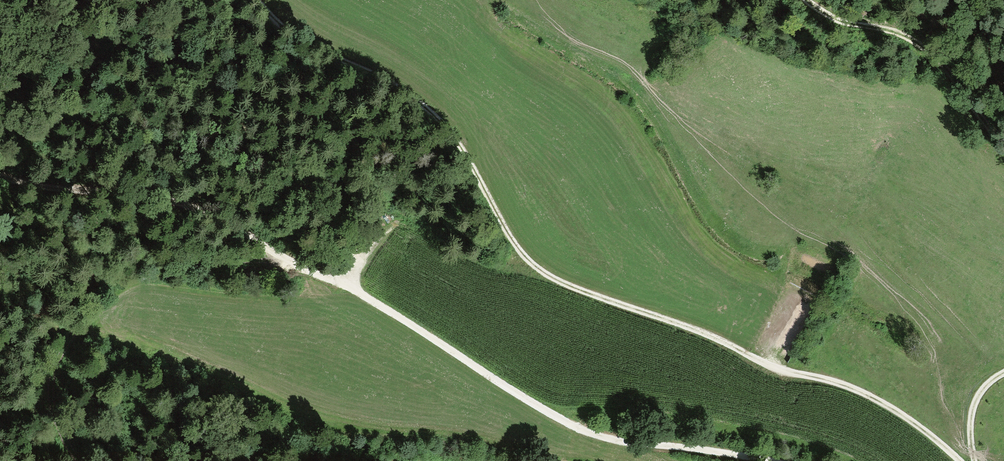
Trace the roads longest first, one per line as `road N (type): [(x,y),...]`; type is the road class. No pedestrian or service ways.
road 1 (track): [(256,0),(320,51),(414,94),(441,119),(499,221),(539,270),(712,337),(785,375),(844,383),(882,401),(957,460)]
road 2 (track): [(0,176),(185,207),(355,290),(571,424),(599,437),(766,460)]
road 3 (track): [(810,0),(853,25),(916,38),(955,76),(975,117),(1003,147)]

